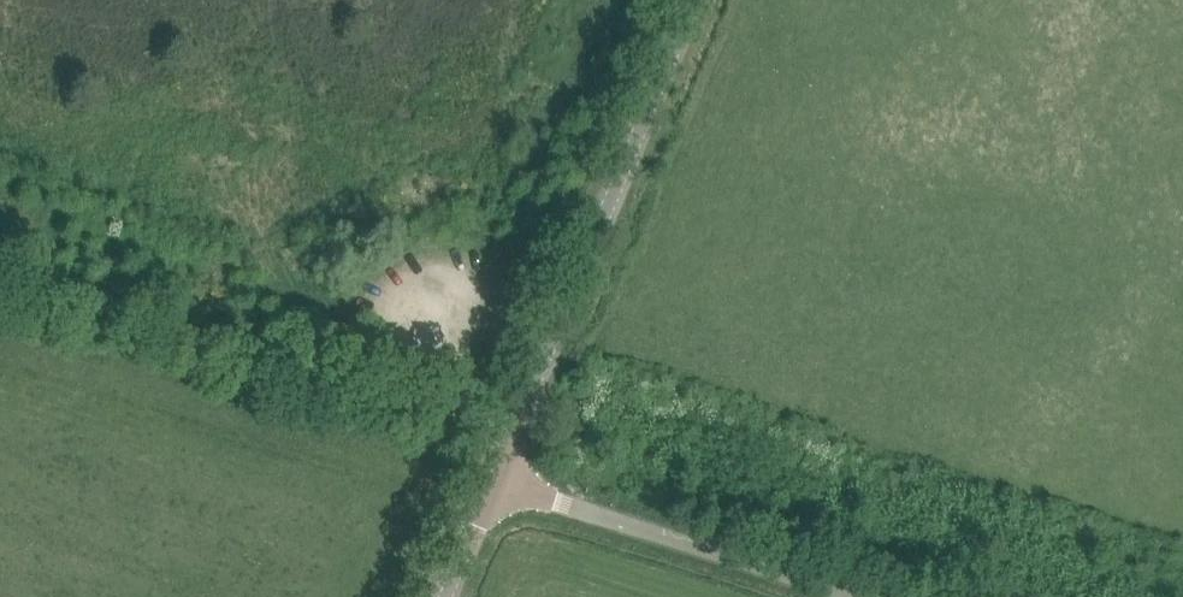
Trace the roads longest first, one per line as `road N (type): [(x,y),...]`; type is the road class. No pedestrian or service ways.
road 1 (track): [(514,434),(0,276)]
road 2 (tertiary): [(495,481),(695,0)]
road 3 (unclassified): [(860,596),(495,481)]
road 4 (tertiary): [(446,596),(495,481)]

